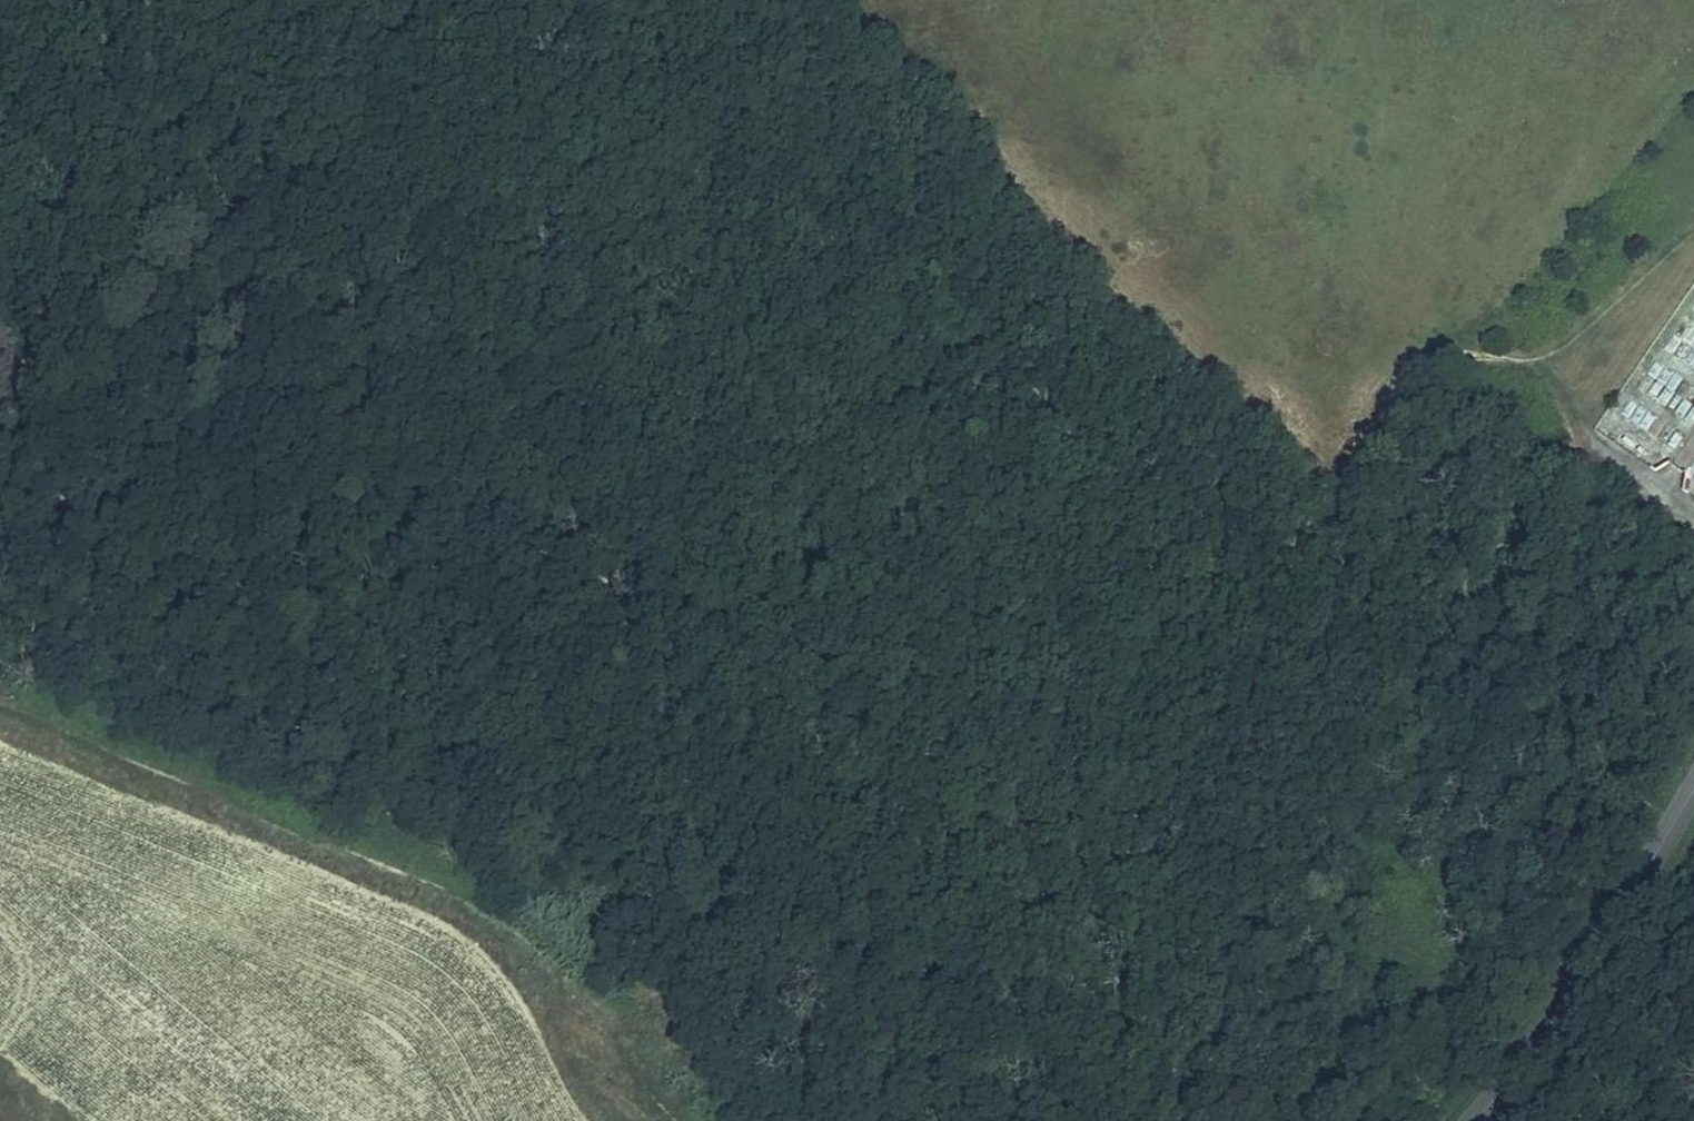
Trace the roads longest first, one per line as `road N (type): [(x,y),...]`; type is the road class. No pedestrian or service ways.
road 1 (track): [(677,1120),(633,1048),(580,989),(454,898),(0,709)]
road 2 (tertiary): [(1474,1120),(1570,994),(1693,786)]

